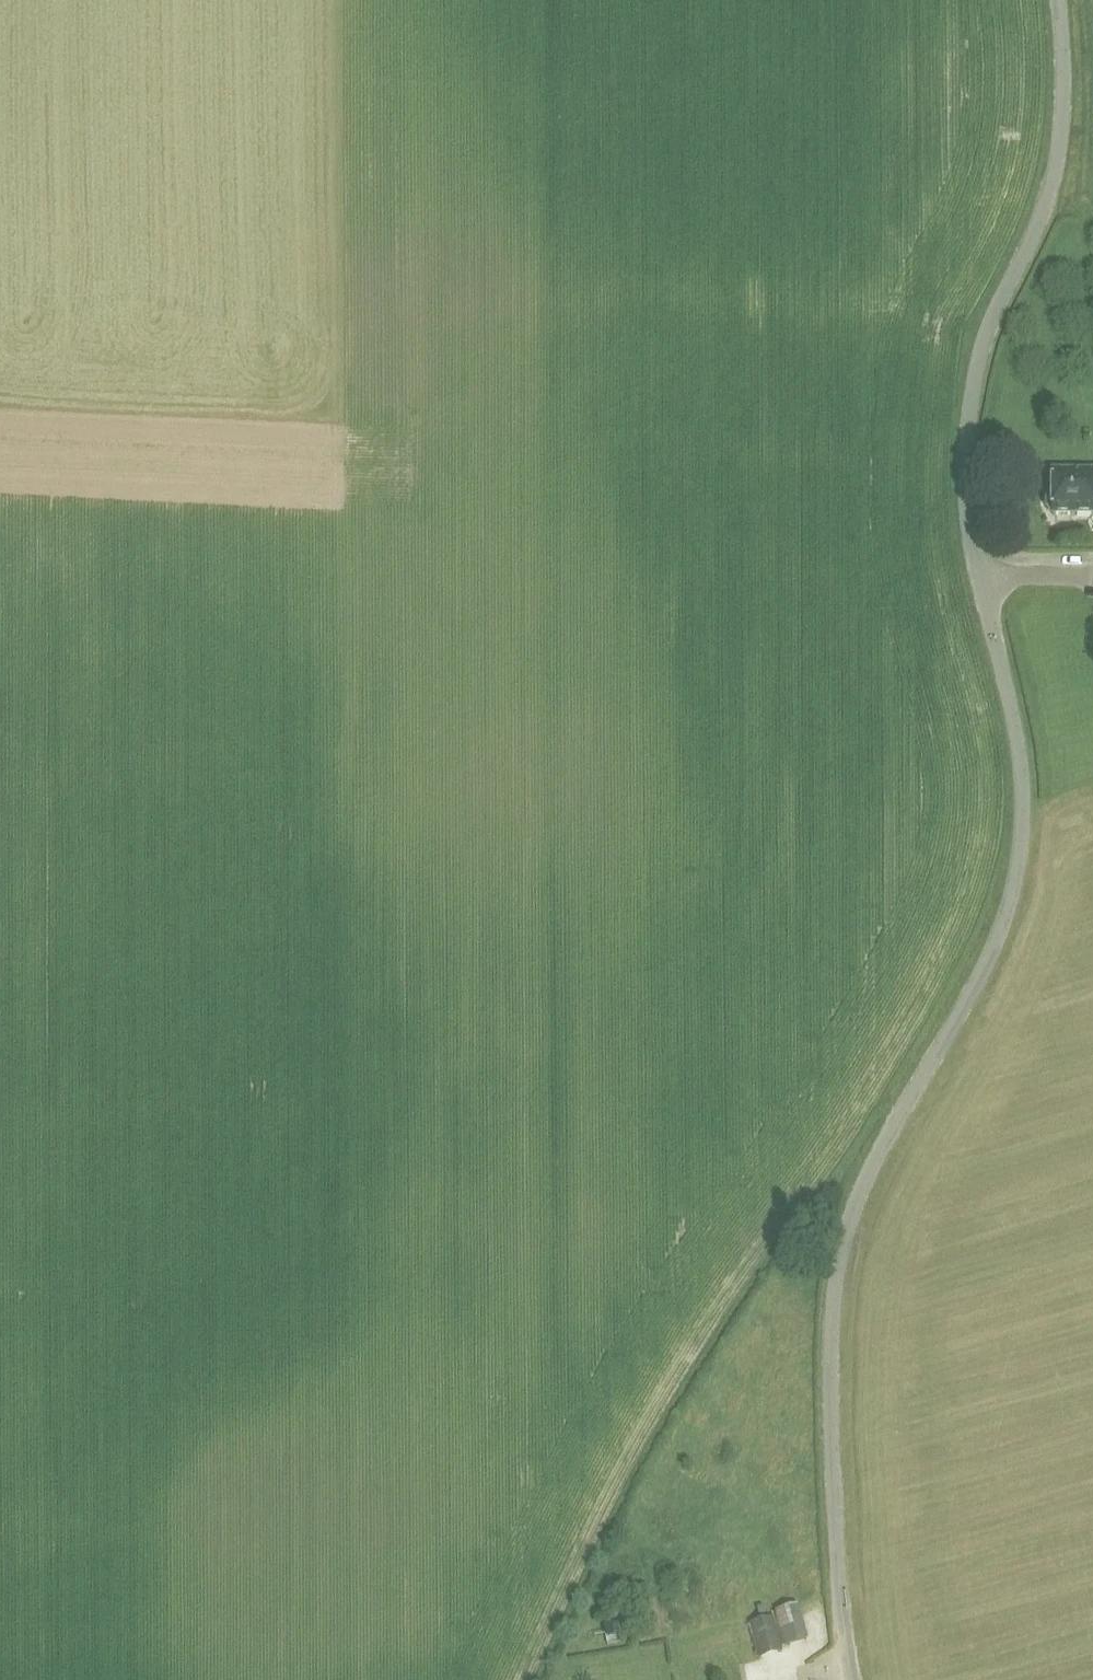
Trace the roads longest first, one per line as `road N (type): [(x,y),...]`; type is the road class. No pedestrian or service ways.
road 1 (unclassified): [(853,1679),(834,1513),(834,1309),(844,1247),(887,1134),(975,982),(1017,859),(1015,768),(971,554),(967,485),(982,337),(1055,154),(1062,100),(1055,0)]

